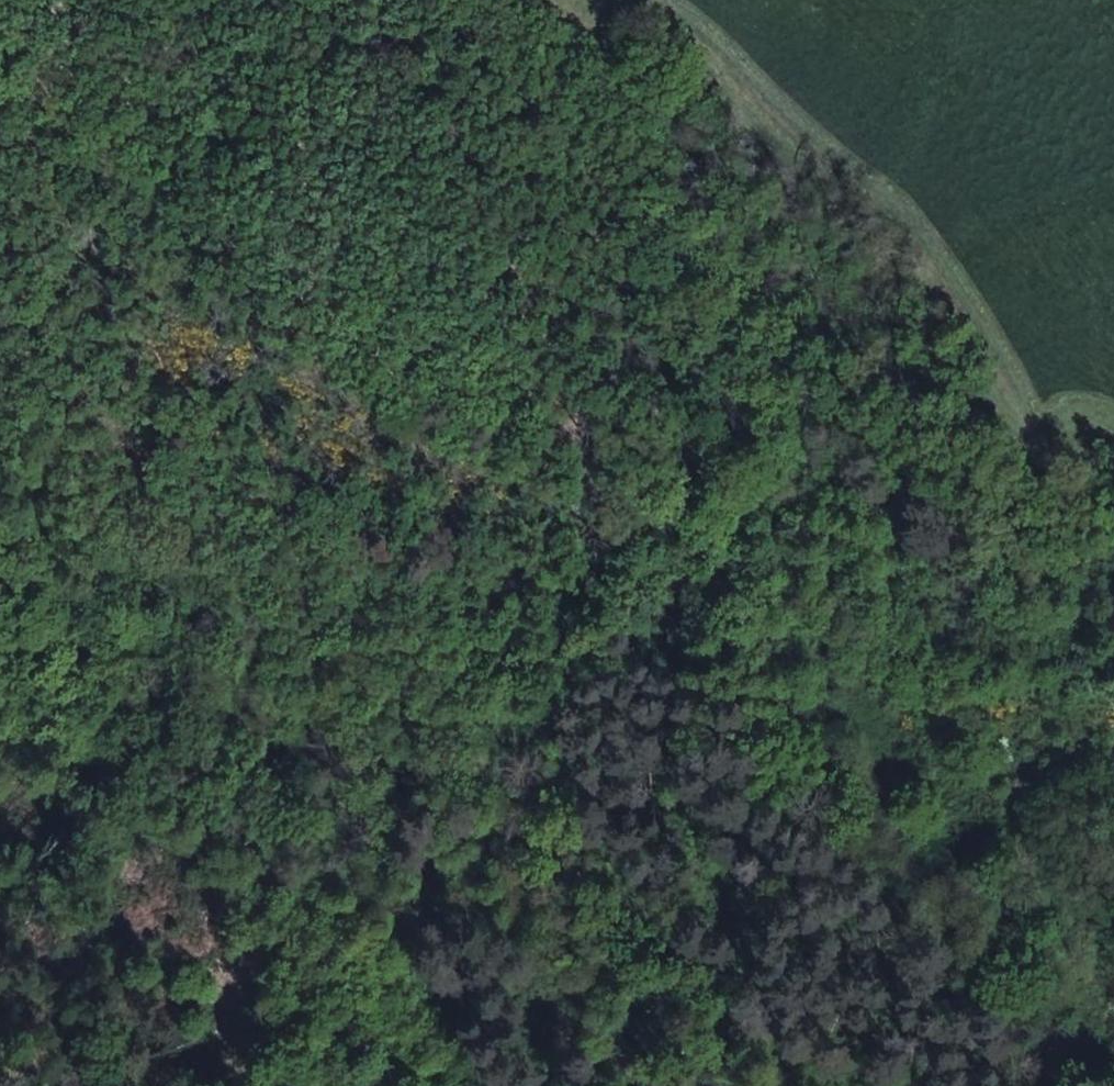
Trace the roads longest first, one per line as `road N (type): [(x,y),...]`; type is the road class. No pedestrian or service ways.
road 1 (track): [(0,739),(94,757),(189,792),(262,853),(367,1049),(397,1085)]

